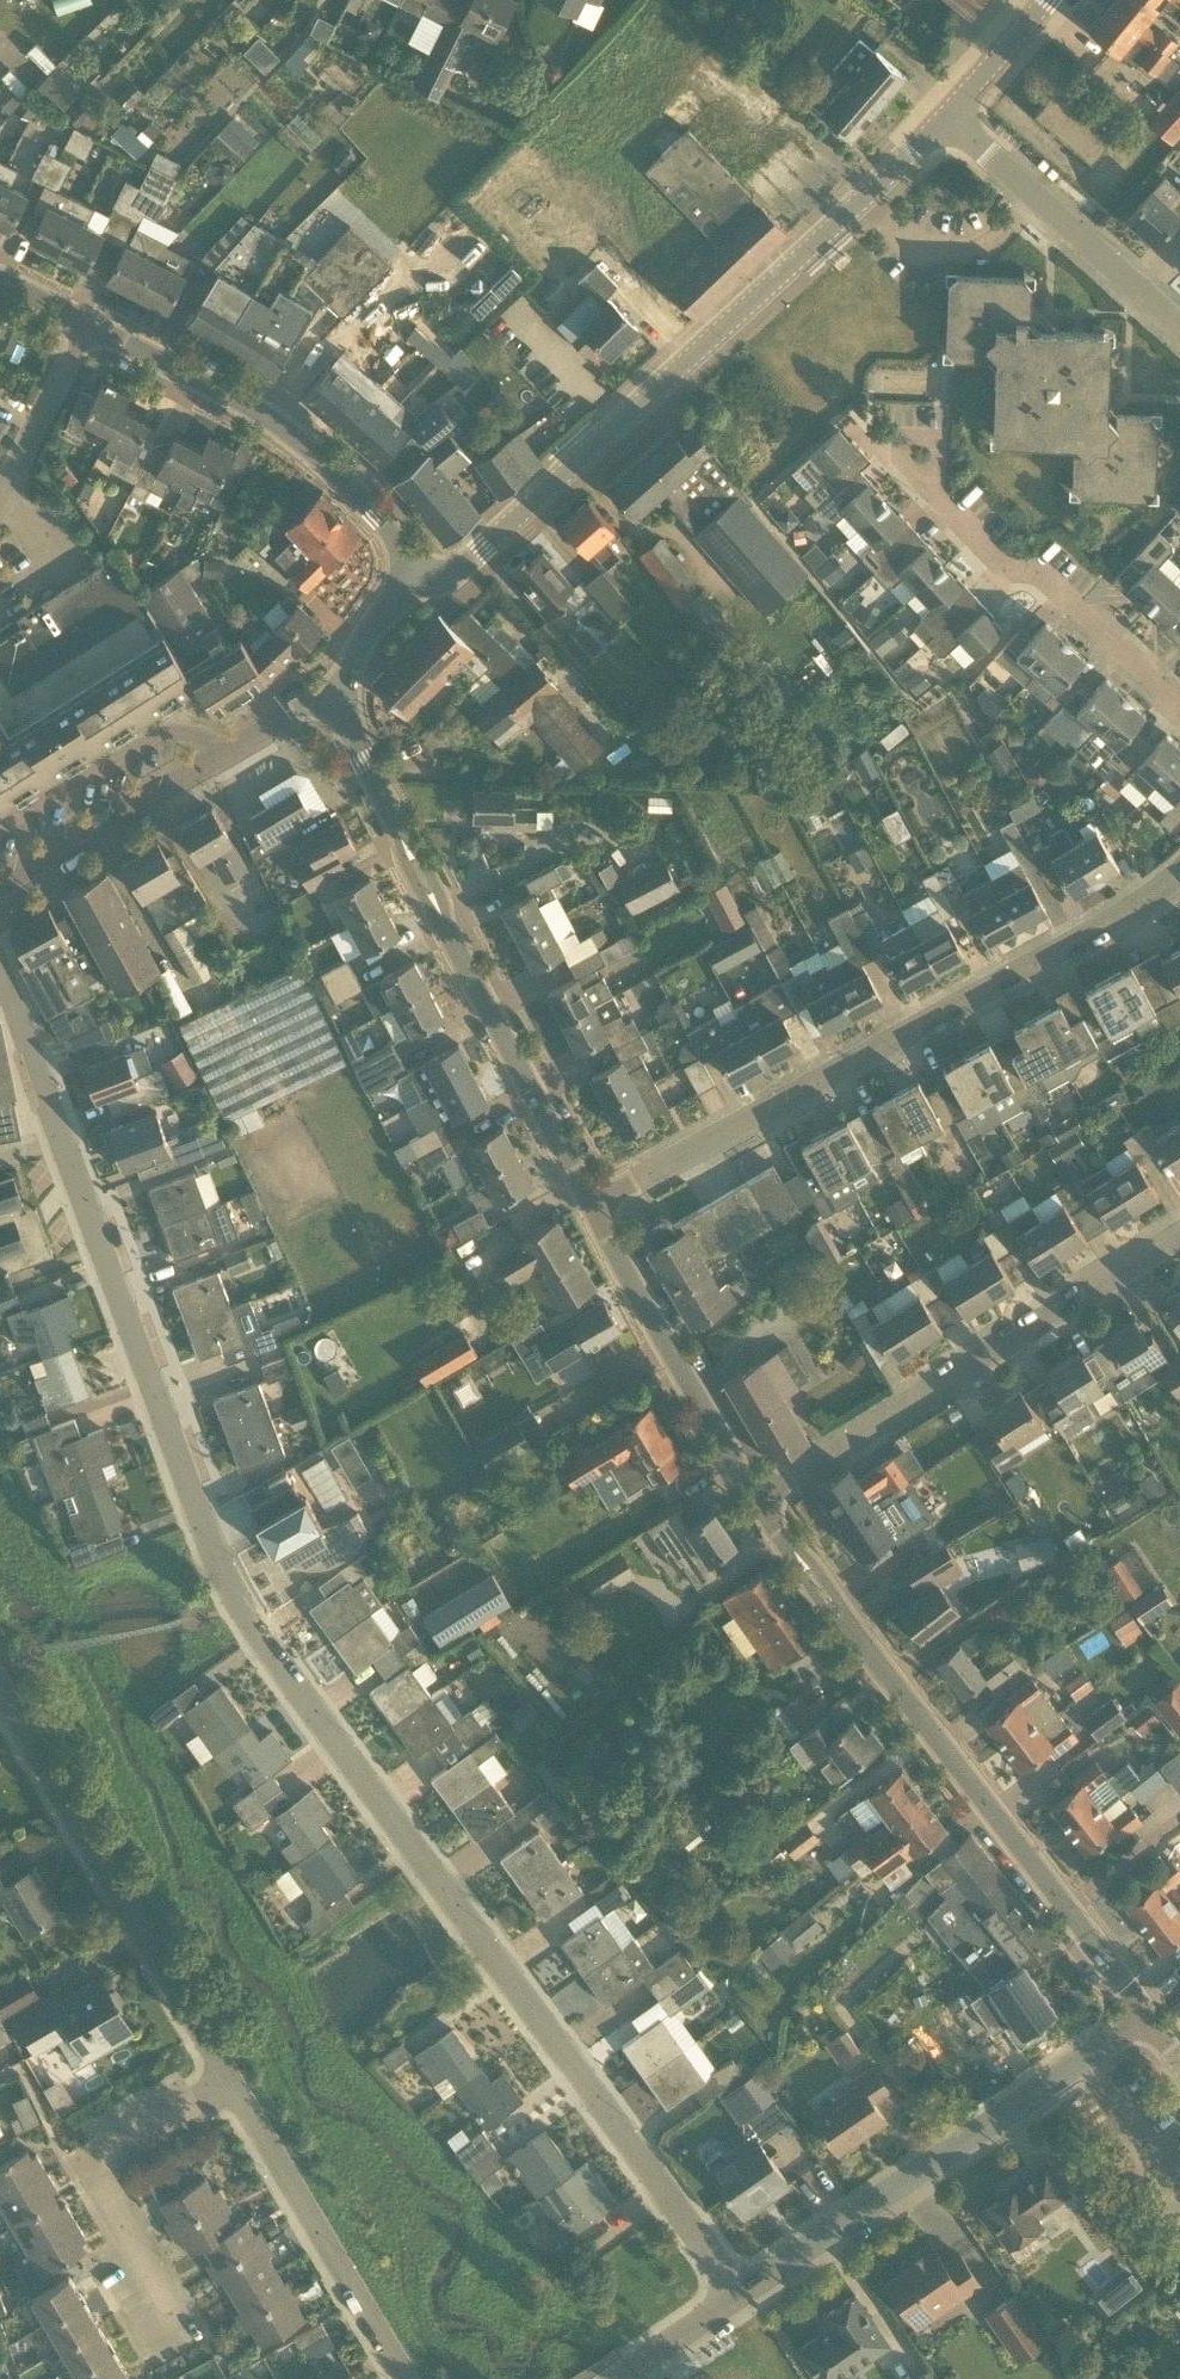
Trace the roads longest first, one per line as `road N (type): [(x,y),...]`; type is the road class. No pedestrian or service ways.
road 1 (residential): [(739,2294),(241,1608),(202,1525),(0,972)]
road 2 (tertiary): [(405,574),(437,576),(468,564),(947,114)]
road 3 (residential): [(590,1206),(1109,923),(1179,874)]
road 4 (tertiary): [(590,1206),(364,761),(342,688)]
road 5 (tertiary): [(1068,1909),(756,1499)]
road 6 (residential): [(756,1499),(1179,1234)]
road 7 (residential): [(739,2294),(1145,2015)]
road 8 (residential): [(230,2080),(0,1686)]
road 9 (tertiary): [(405,574),(402,547),(375,513),(290,432),(90,324)]
road 10 (residential): [(0,882),(342,688)]
road 11 (residential): [(409,2378),(230,2080)]
road 12 (tertiary): [(756,1499),(590,1206)]
road 13 (residential): [(1179,704),(1049,580),(995,559),(932,492)]
road 14 (residential): [(179,2317),(109,2187),(109,2153),(230,2080)]
road 15 (residential): [(1179,327),(947,114)]
road 16 (residential): [(0,492),(90,324)]
road 17 (tertiary): [(947,114),(1047,0)]
road 18 (residential): [(616,2378),(739,2294)]
road 19 (residential): [(1068,1909),(1179,1819)]
road 20 (tertiary): [(1145,2015),(1068,1909)]
road 21 (tertiary): [(342,688),(405,574)]

